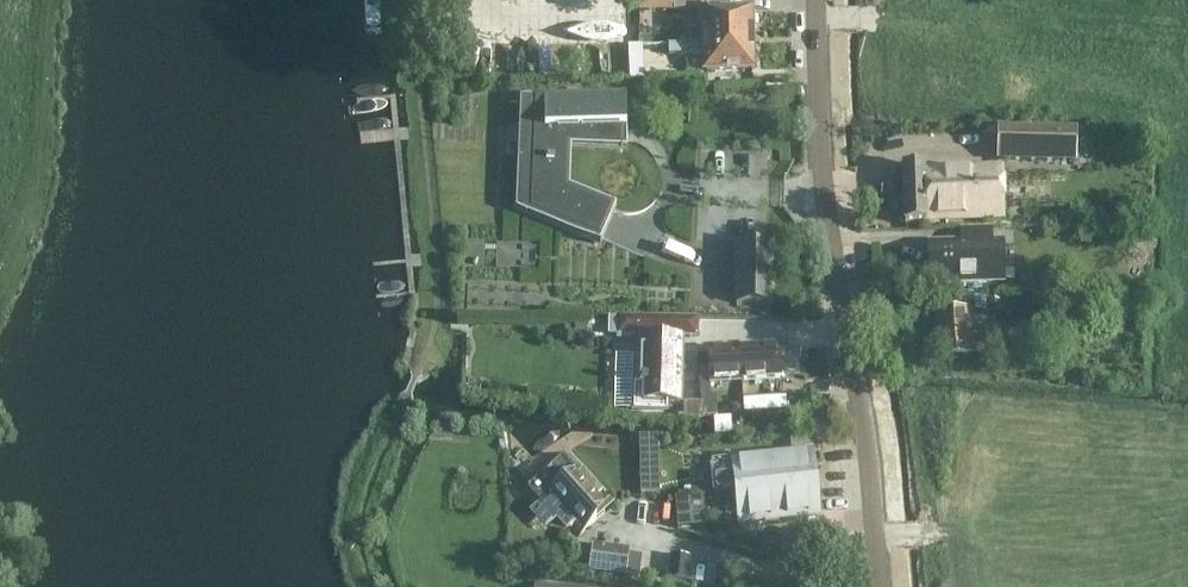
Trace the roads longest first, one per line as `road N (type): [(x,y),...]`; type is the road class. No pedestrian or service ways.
road 1 (residential): [(877,586),(825,191),(816,0)]
road 2 (track): [(1187,496),(872,541)]
road 3 (track): [(1032,0),(1028,57),(817,19)]
road 4 (track): [(1028,57),(1169,99),(1187,131)]

